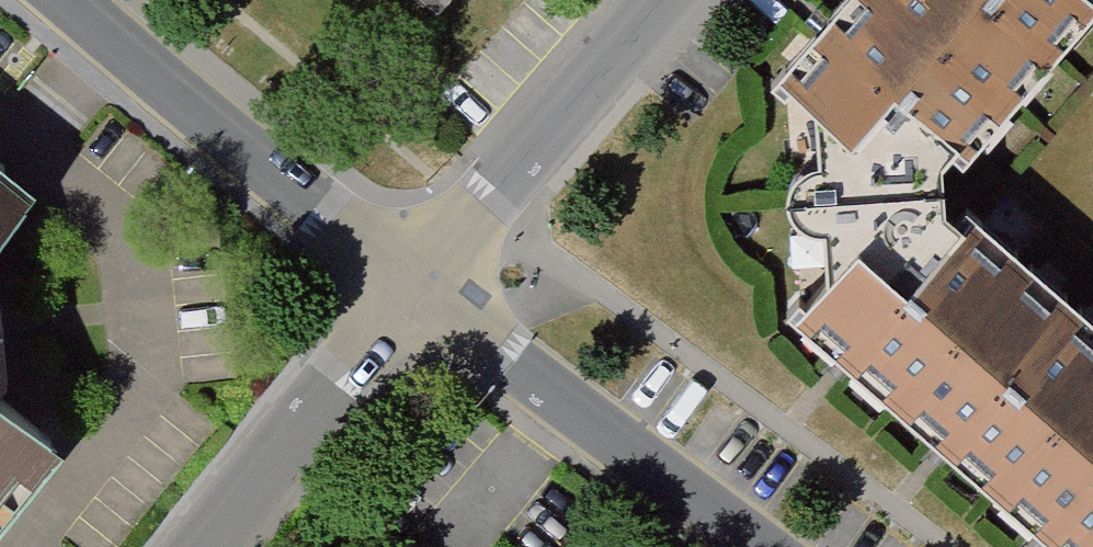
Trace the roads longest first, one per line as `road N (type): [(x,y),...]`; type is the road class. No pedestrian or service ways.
road 1 (residential): [(414,285),(69,0)]
road 2 (residential): [(760,546),(414,285)]
road 3 (residential): [(414,285),(678,0)]
road 4 (residential): [(208,546),(414,285)]

